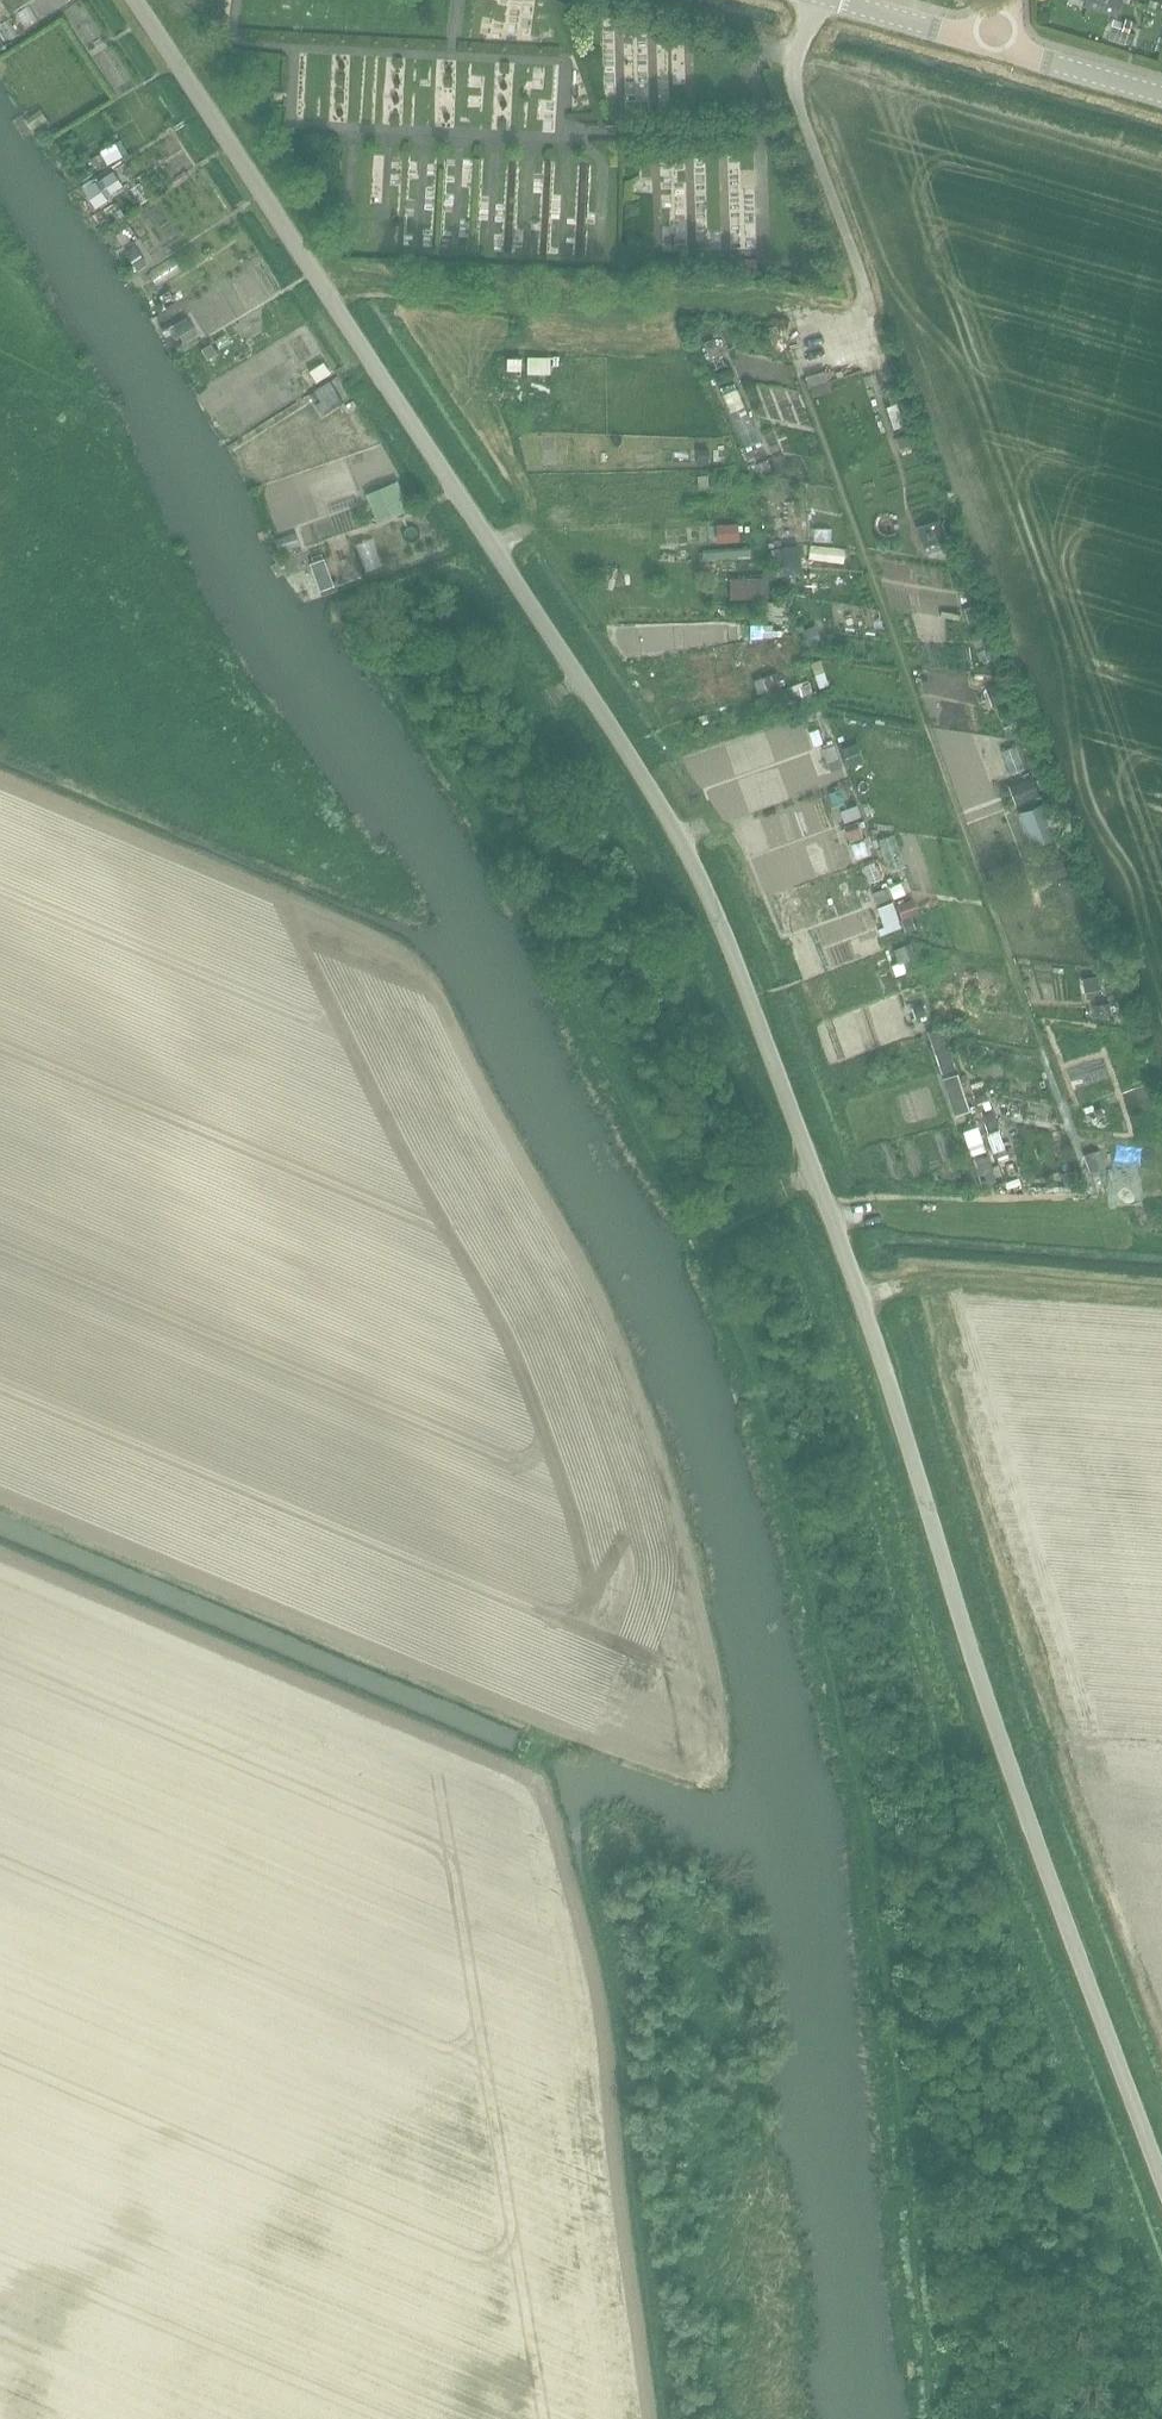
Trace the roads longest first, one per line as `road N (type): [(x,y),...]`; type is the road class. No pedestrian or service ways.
road 1 (tertiary): [(1161,2188),(1015,1783),(857,1292),(689,856),(137,0)]
road 2 (unclassified): [(996,46),(828,0)]
road 3 (unclassified): [(1161,95),(996,46)]

